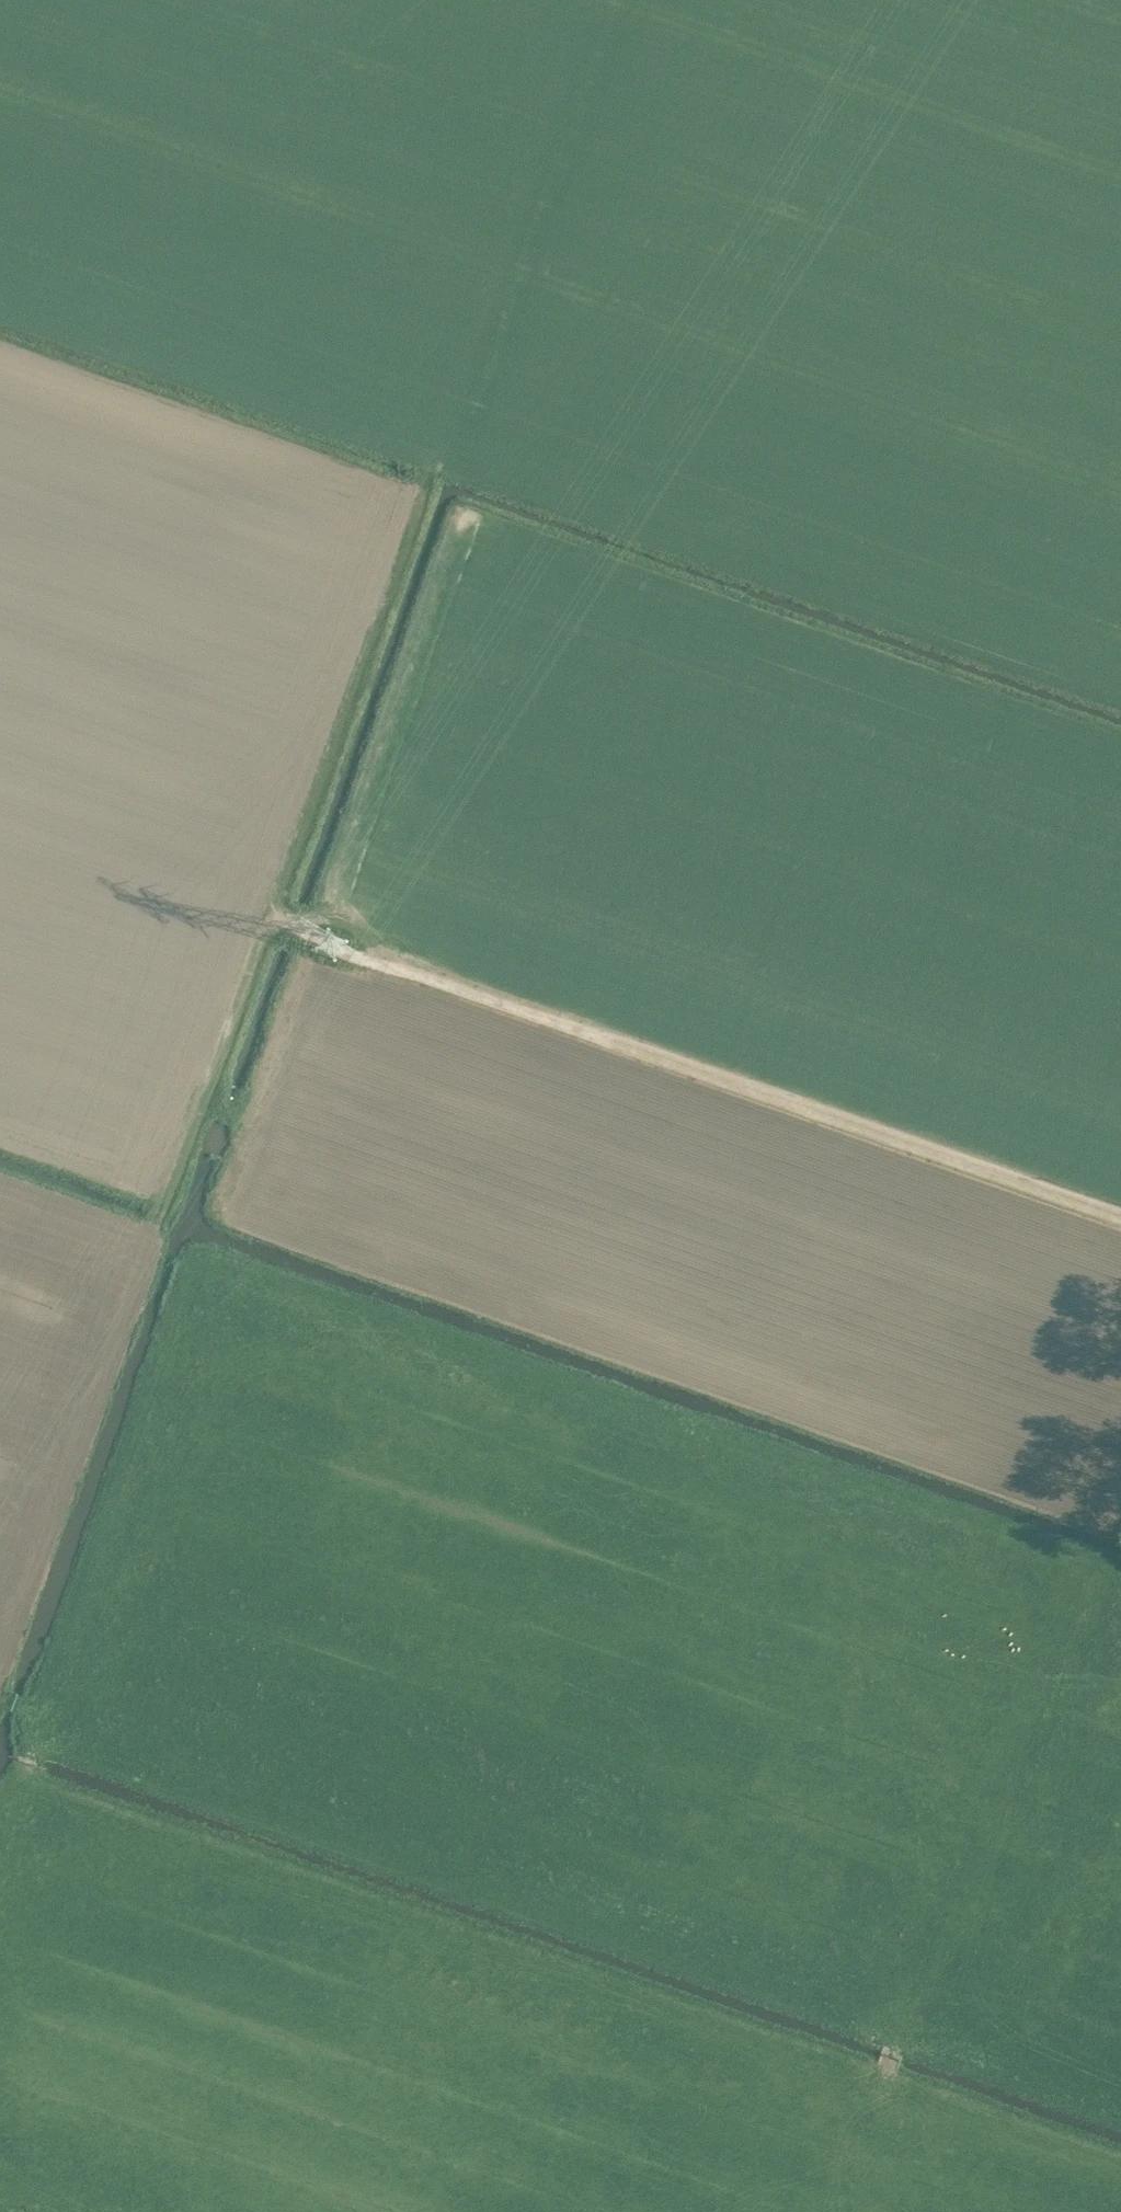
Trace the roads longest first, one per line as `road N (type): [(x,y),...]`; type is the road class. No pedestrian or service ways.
road 1 (track): [(158,1235),(268,922),(1120,1217)]
road 2 (track): [(873,2087),(1120,2169)]

